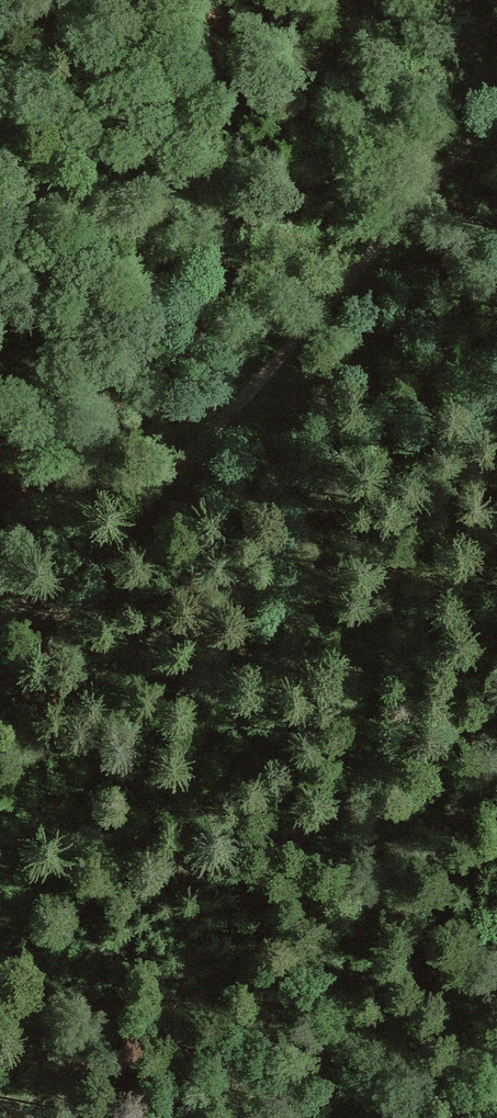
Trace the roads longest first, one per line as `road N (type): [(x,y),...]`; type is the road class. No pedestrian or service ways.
road 1 (track): [(496,124),(272,375),(0,629)]
road 2 (track): [(496,656),(450,728),(342,952),(354,1117)]
road 3 (unclassified): [(66,0),(0,103)]

